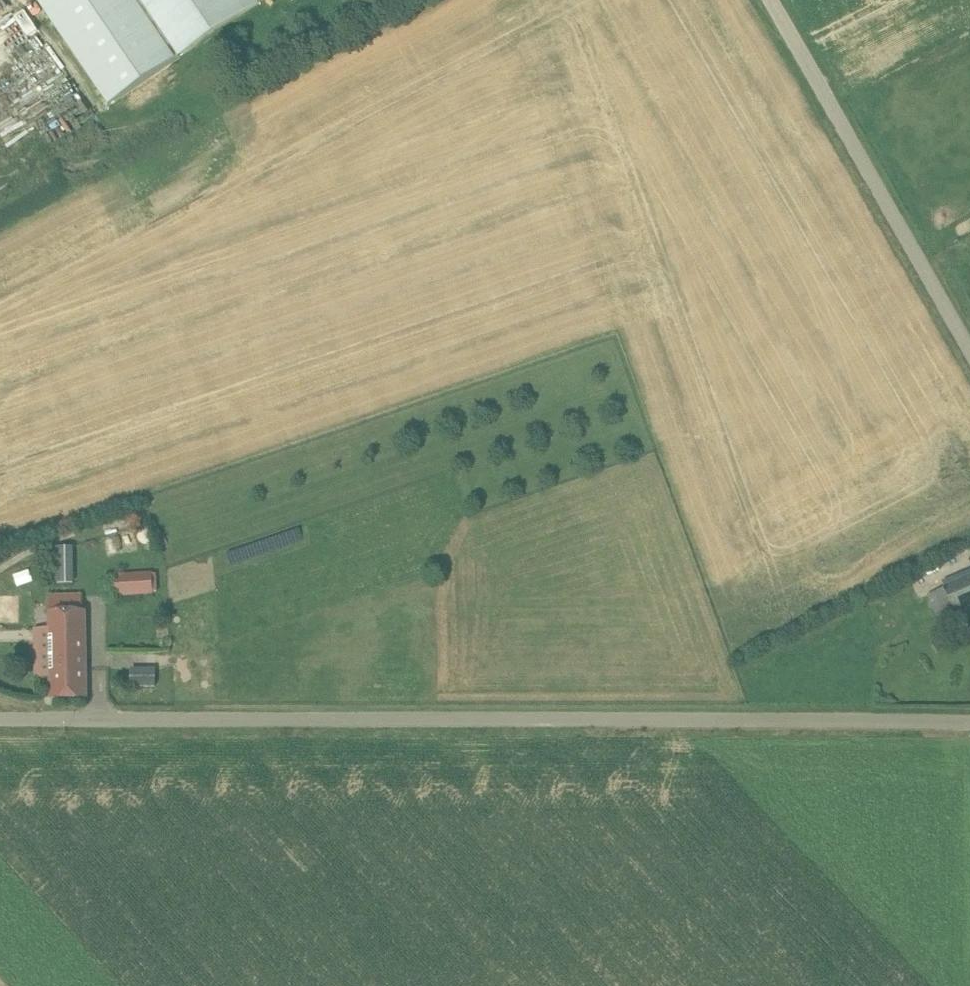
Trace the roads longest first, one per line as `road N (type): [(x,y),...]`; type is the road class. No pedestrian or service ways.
road 1 (unclassified): [(0,719),(969,722)]
road 2 (unclassified): [(969,351),(768,0)]

